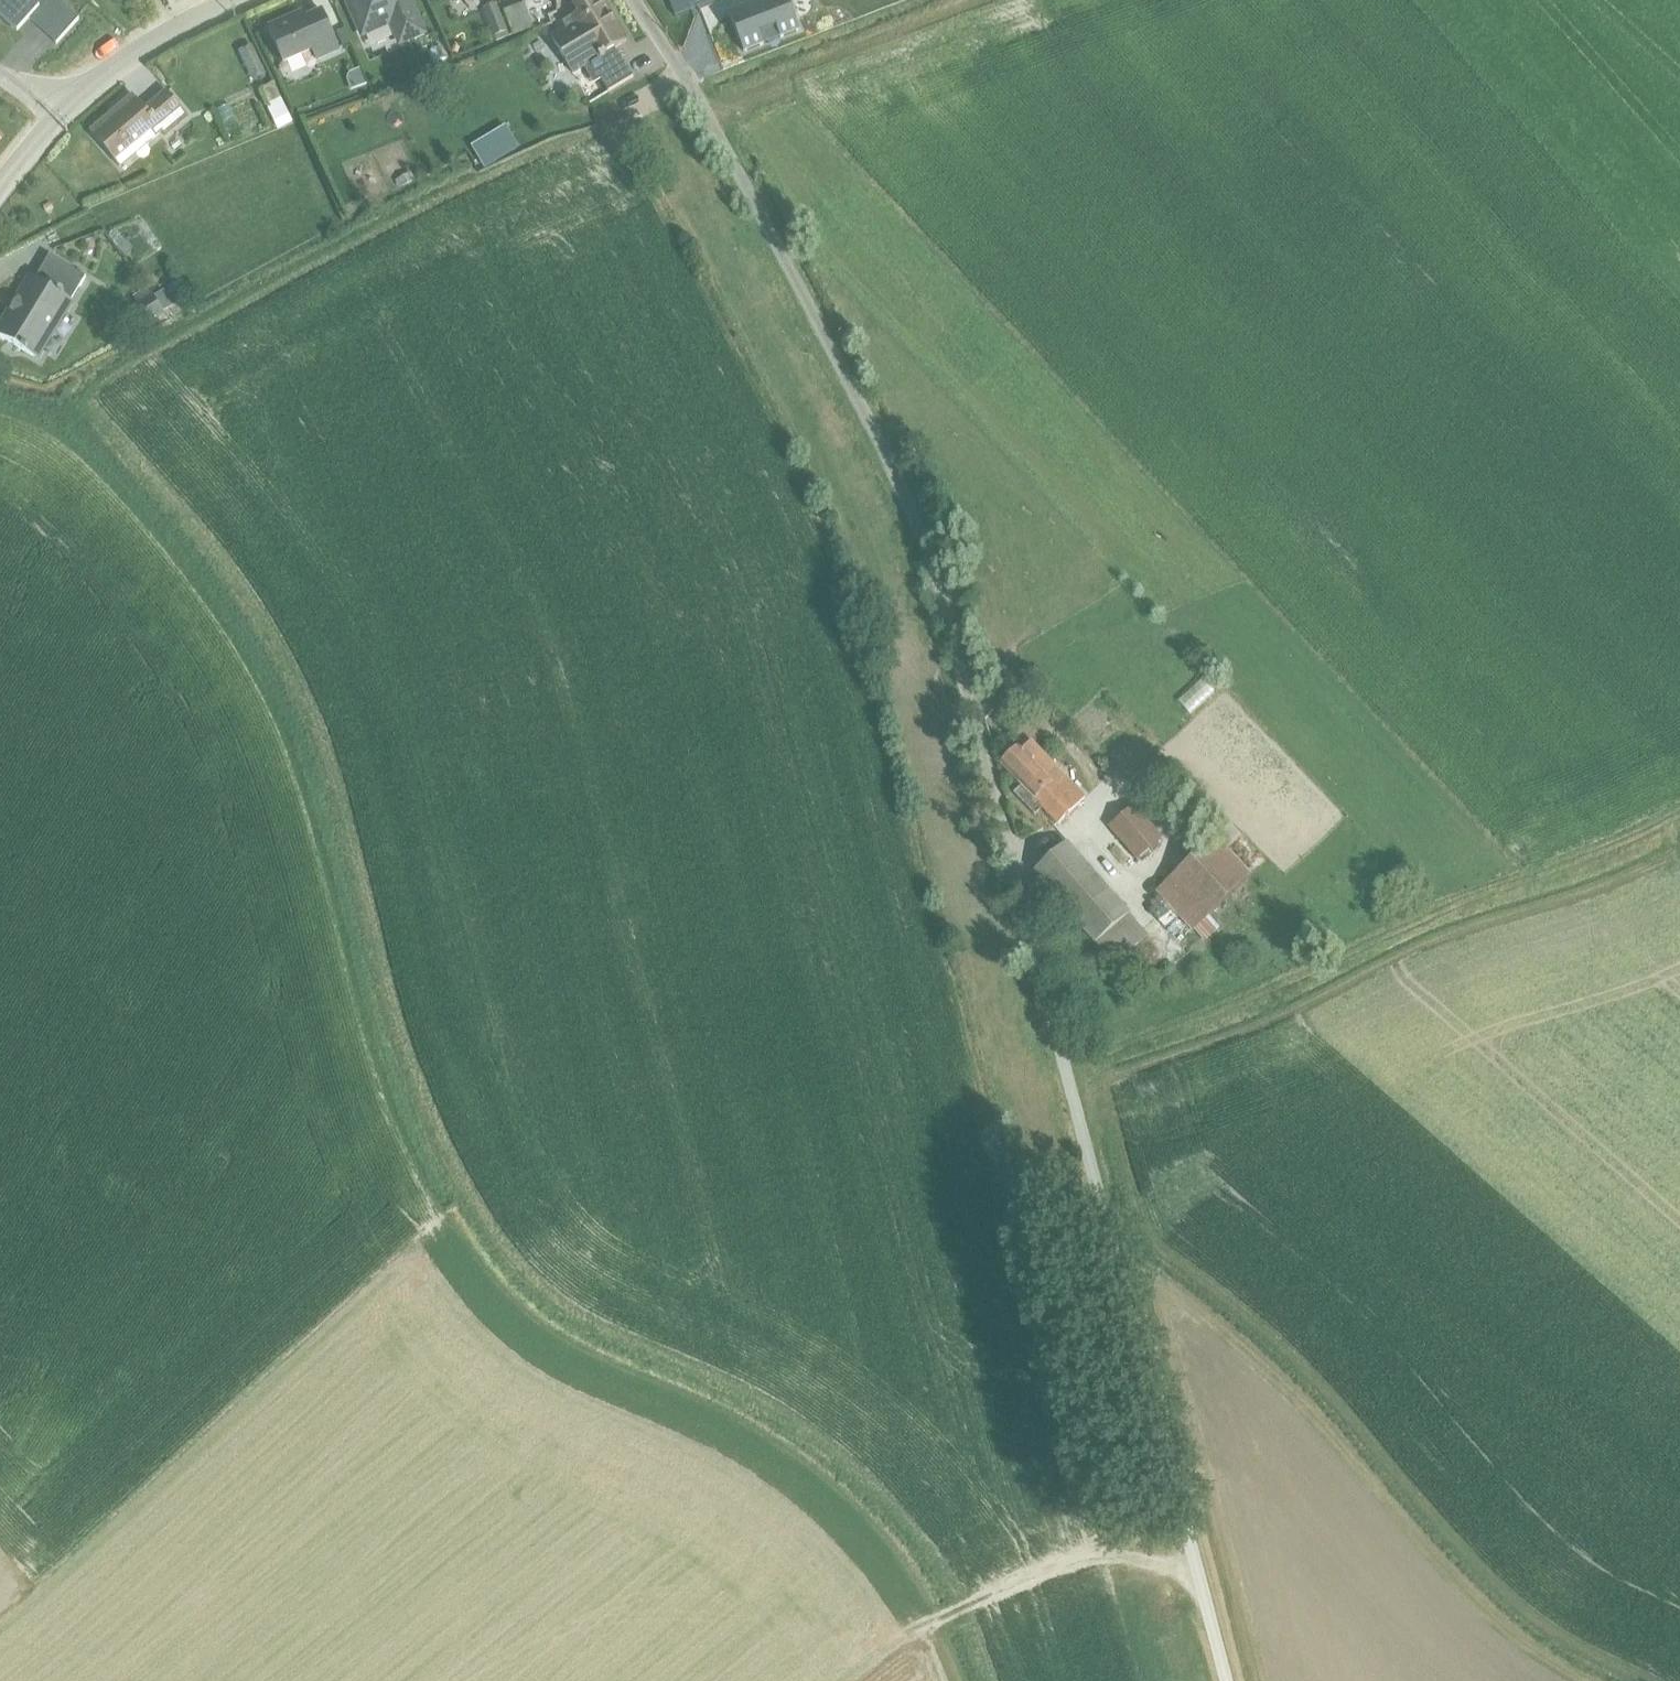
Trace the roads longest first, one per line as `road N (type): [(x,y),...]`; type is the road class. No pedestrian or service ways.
road 1 (unclassified): [(634,0),(695,93),(922,536),(1228,1680)]
road 2 (tertiary): [(63,111),(116,69),(240,0)]

